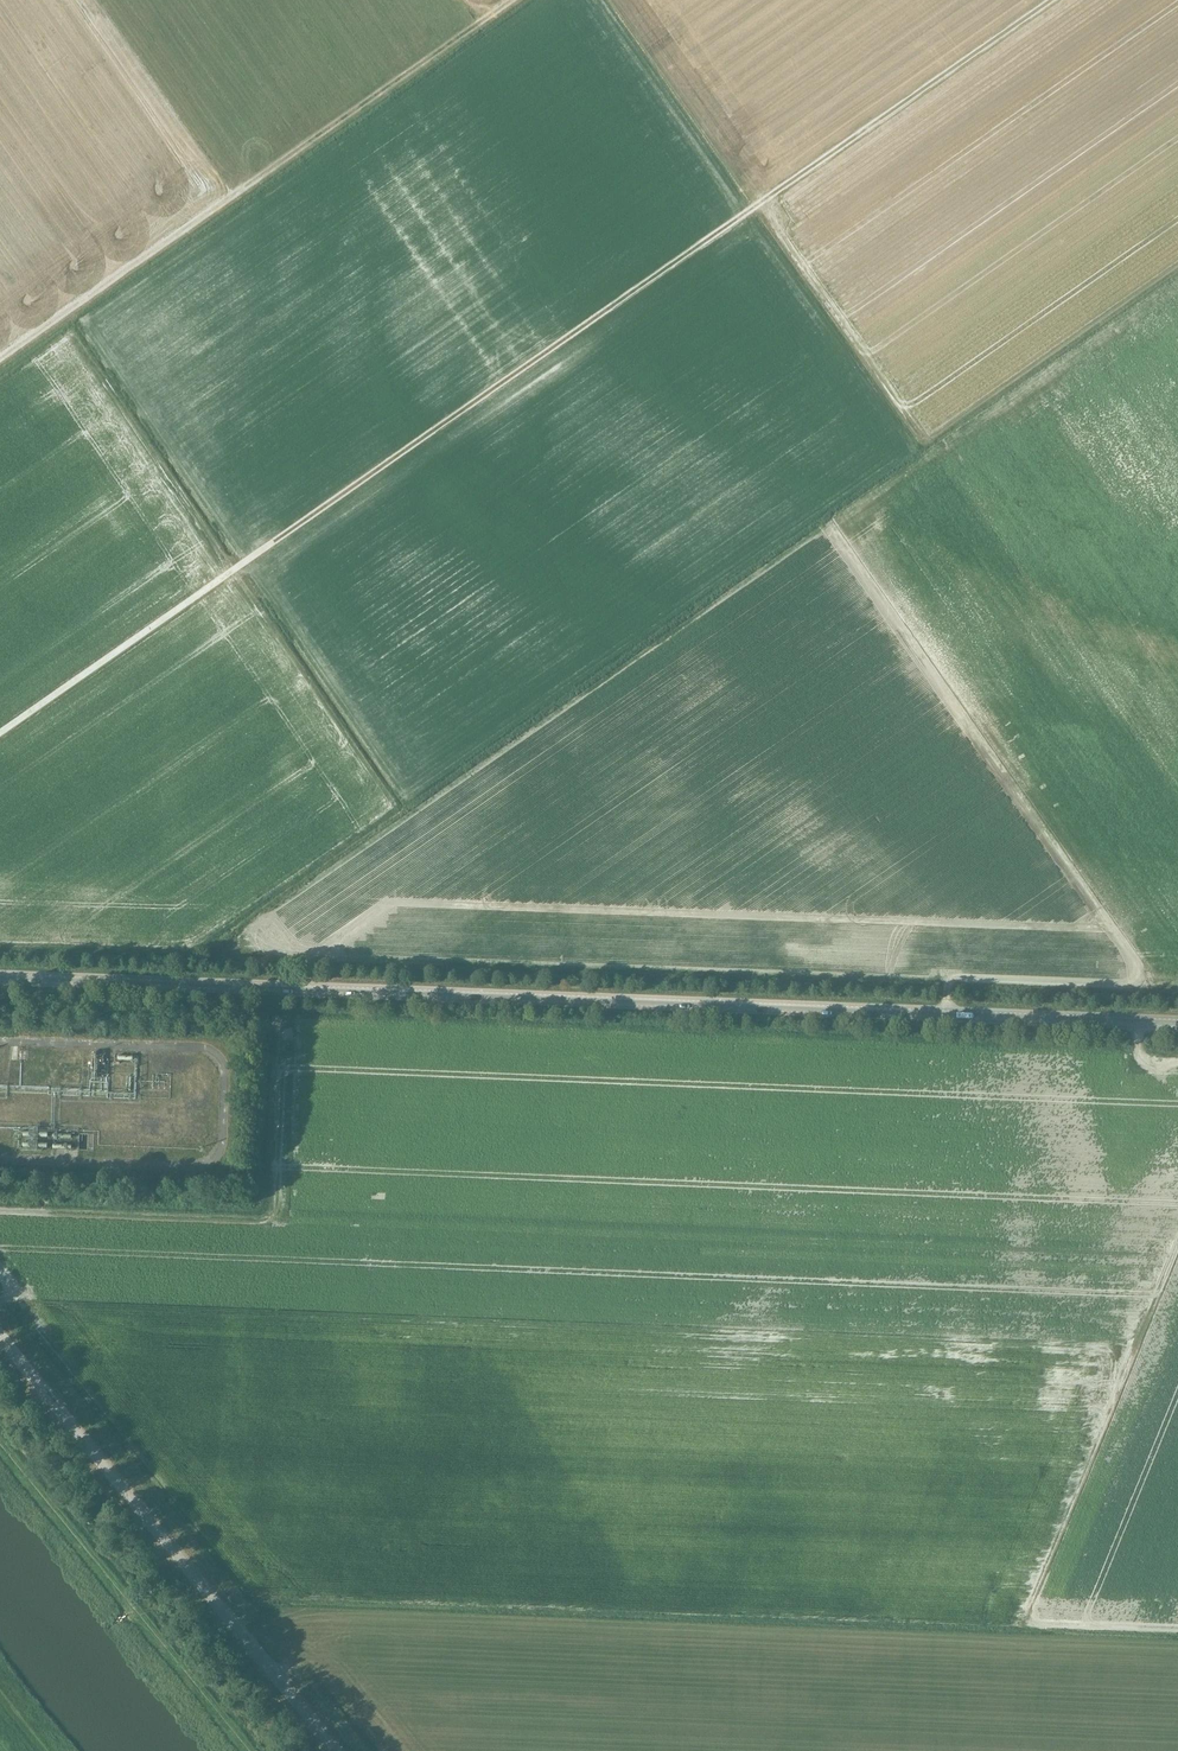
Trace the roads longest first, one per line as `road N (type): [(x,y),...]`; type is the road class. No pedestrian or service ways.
road 1 (secondary): [(1177,1024),(0,981)]
road 2 (unclassified): [(334,1750),(0,1341)]

